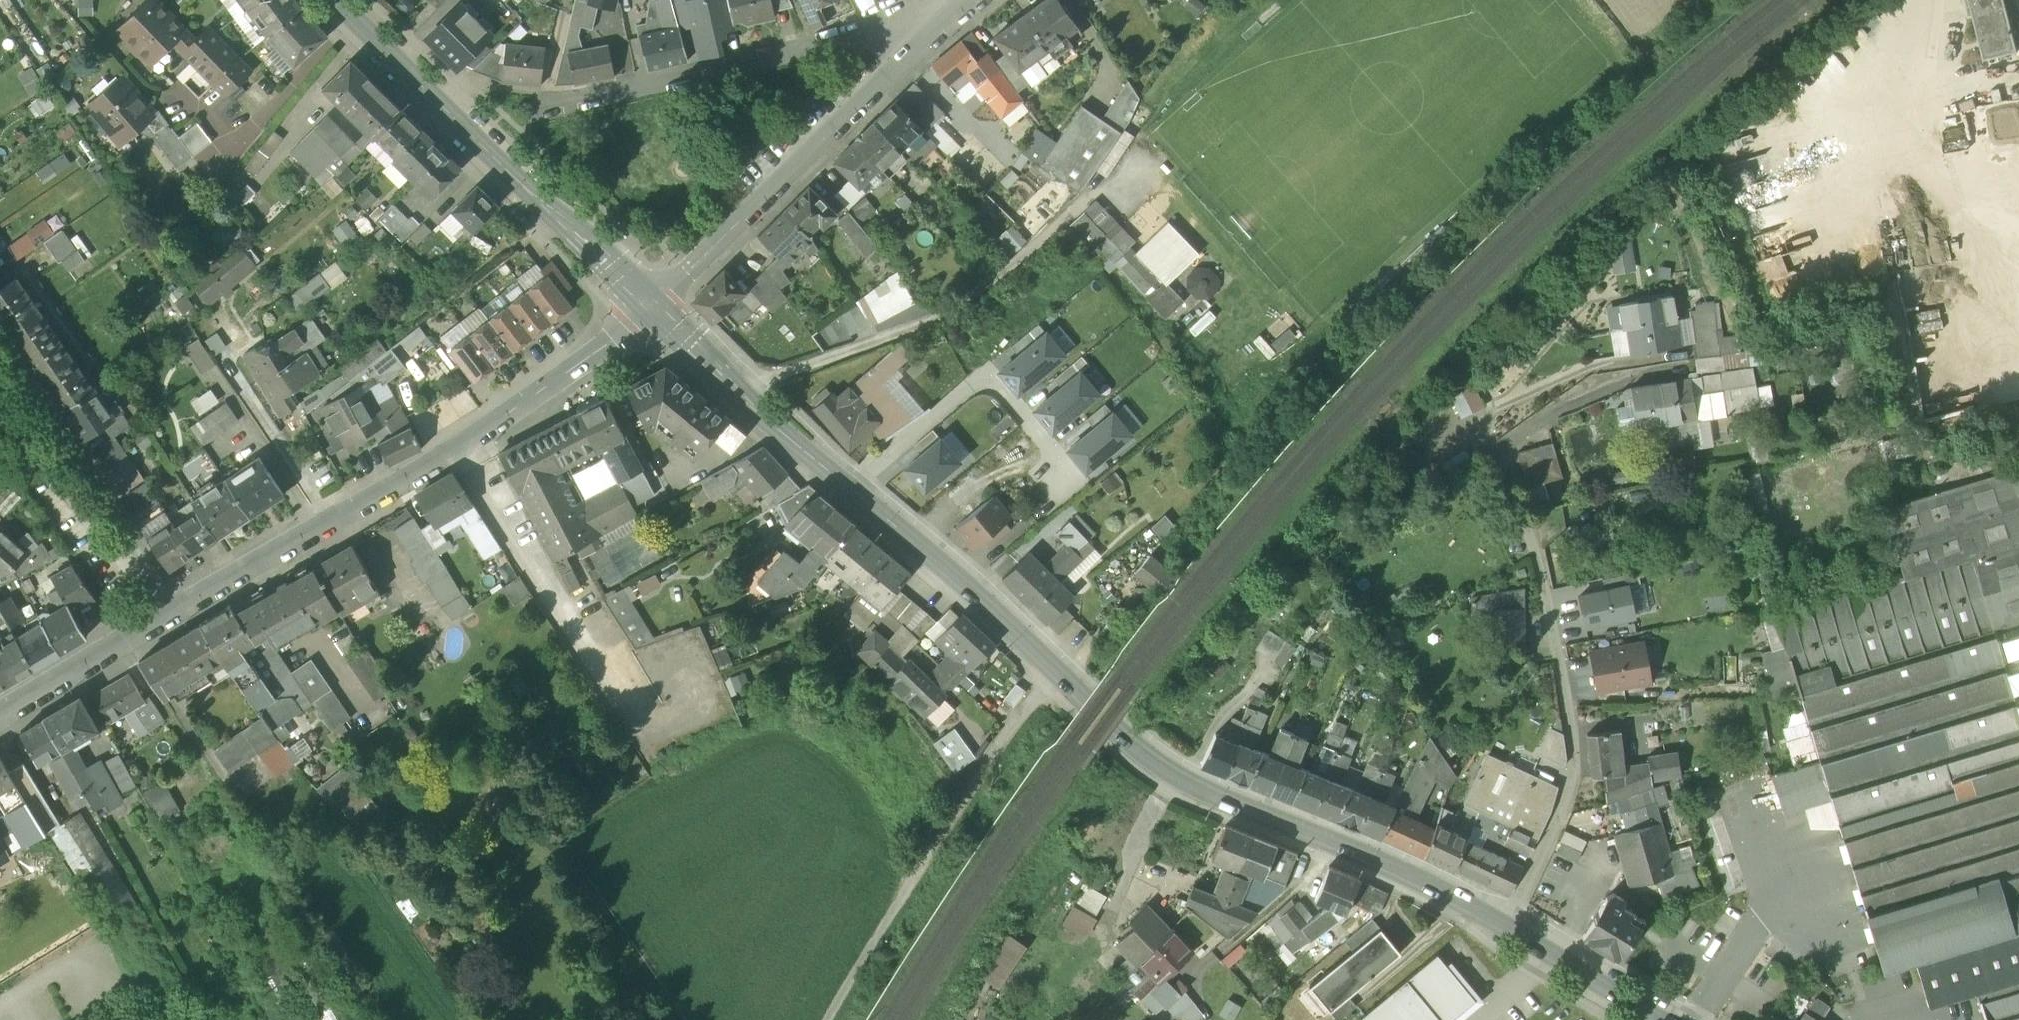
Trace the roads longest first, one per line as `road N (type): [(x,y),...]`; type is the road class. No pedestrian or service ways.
road 1 (tertiary): [(651,309),(1182,782),(1510,925)]
road 2 (residential): [(186,608),(479,438),(651,309)]
road 3 (residential): [(1510,925),(1576,783),(1568,677),(1537,549),(1483,438)]
road 4 (tertiary): [(651,309),(433,101),(340,0)]
road 5 (residential): [(651,309),(962,0)]
road 6 (track): [(740,389),(945,321),(1069,222),(1104,178)]
road 7 (residential): [(545,98),(641,90),(762,61),(921,0)]
road 8 (residential): [(186,608),(0,339)]
road 9 (residential): [(0,718),(186,608)]
road 10 (tertiary): [(1510,925),(1671,1019)]

